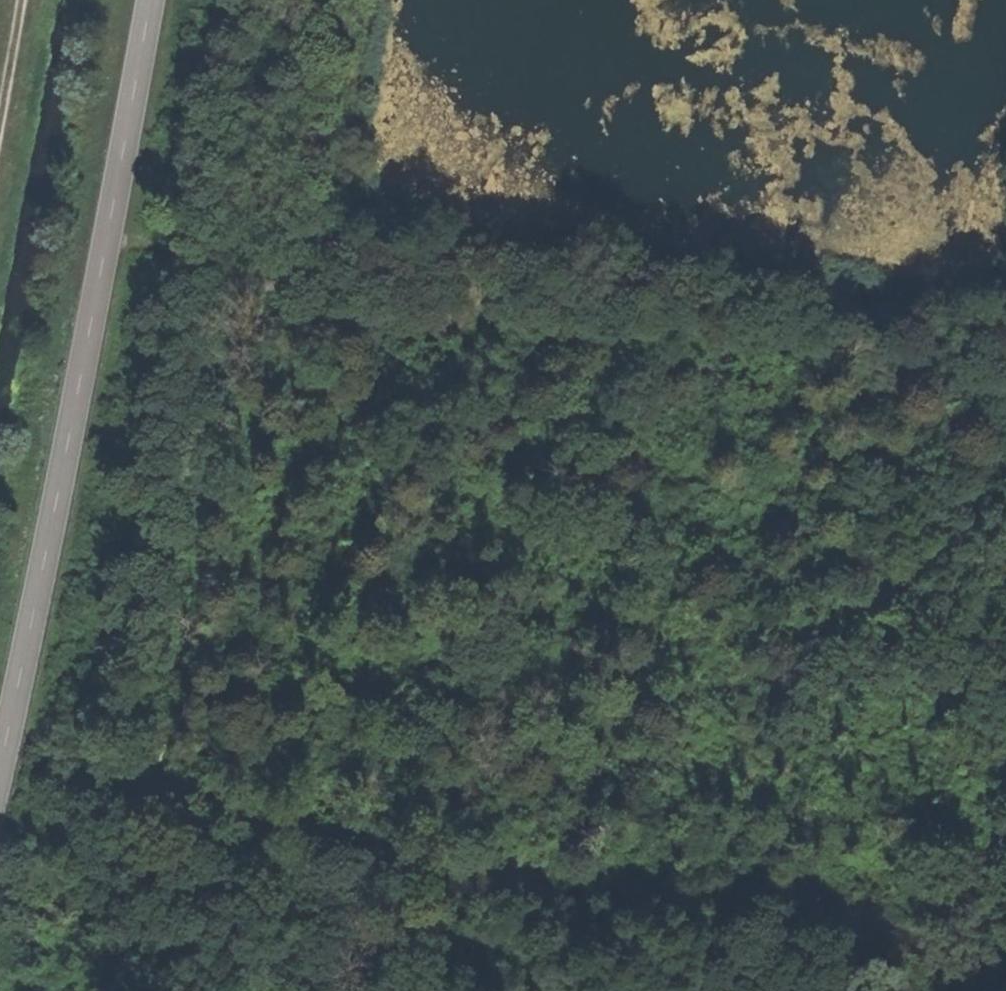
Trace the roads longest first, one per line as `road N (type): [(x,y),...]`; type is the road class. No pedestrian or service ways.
road 1 (tertiary): [(156,0),(0,769)]
road 2 (track): [(1005,855),(893,819),(1005,666)]

